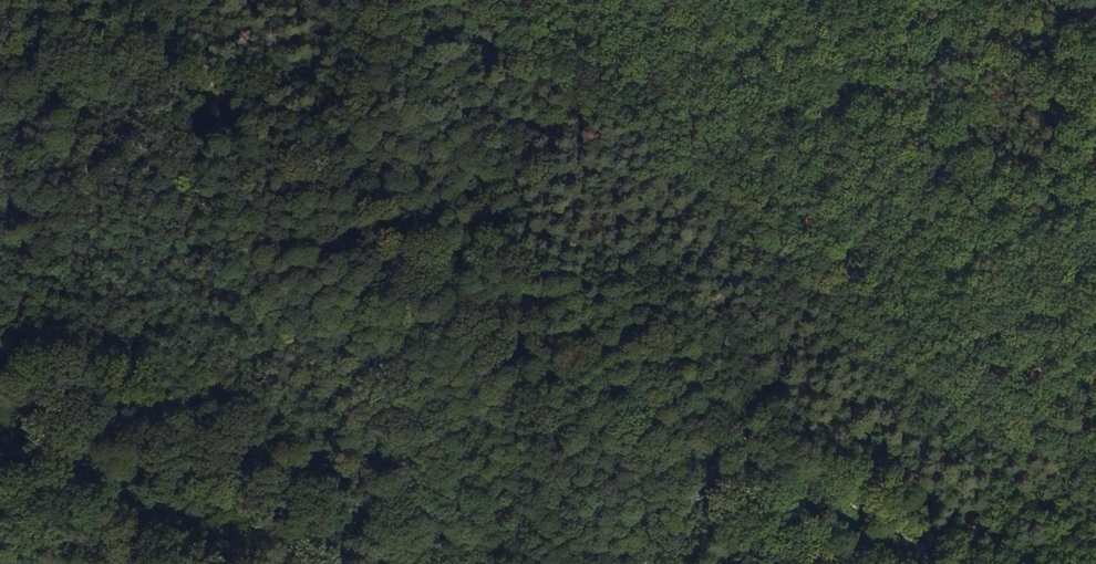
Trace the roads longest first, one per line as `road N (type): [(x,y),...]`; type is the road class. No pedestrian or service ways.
road 1 (track): [(1011,311),(903,311),(870,290),(779,187),(675,128),(540,31),(505,30),(431,61),(337,131)]
road 2 (track): [(936,563),(806,462),(694,412),(650,362),(567,322),(510,309),(442,272),(370,190),(337,131)]
road 3 (track): [(1095,392),(824,142),(760,76),(706,0)]
road 4 (track): [(337,131),(320,116),(234,85),(130,0)]

